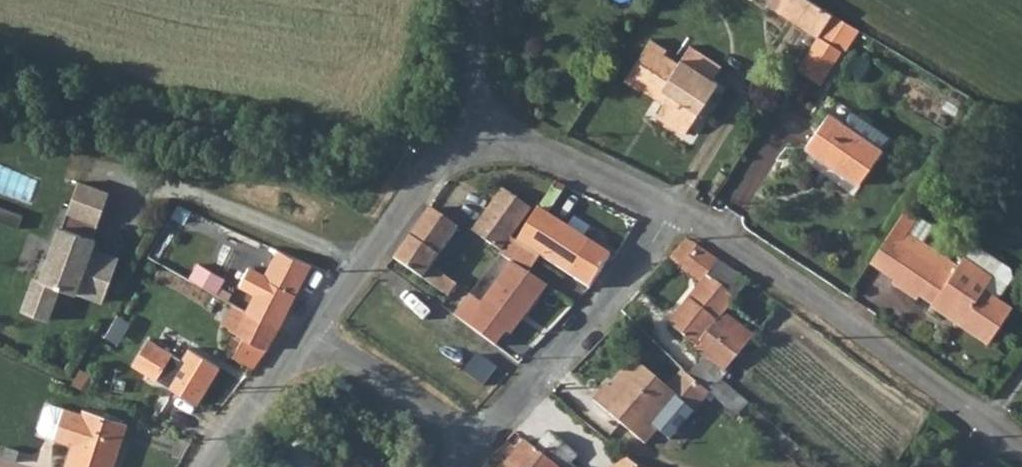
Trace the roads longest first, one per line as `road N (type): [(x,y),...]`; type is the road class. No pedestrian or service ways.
road 1 (residential): [(303,335),(455,434),(481,433),(608,301),(676,211)]
road 2 (track): [(415,187),(106,137),(0,103)]
road 3 (residential): [(676,211),(839,314),(1021,446)]
road 4 (residential): [(303,335),(456,118)]
road 5 (residential): [(456,118),(676,211)]
road 6 (residential): [(205,466),(303,335)]

